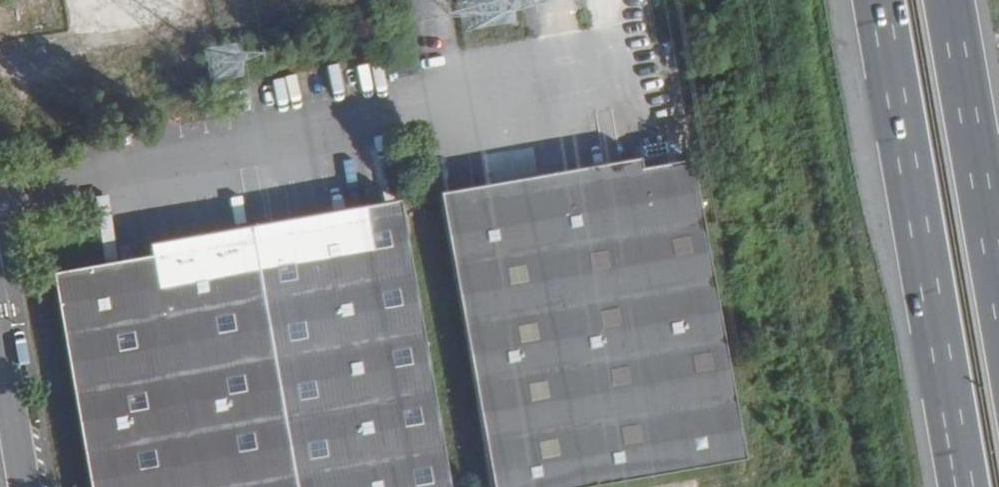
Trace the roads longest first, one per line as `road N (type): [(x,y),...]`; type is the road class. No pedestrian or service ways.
road 1 (motorway): [(879,0),(963,486)]
road 2 (motorway): [(998,293),(945,0)]
road 3 (residential): [(24,486),(0,346)]

